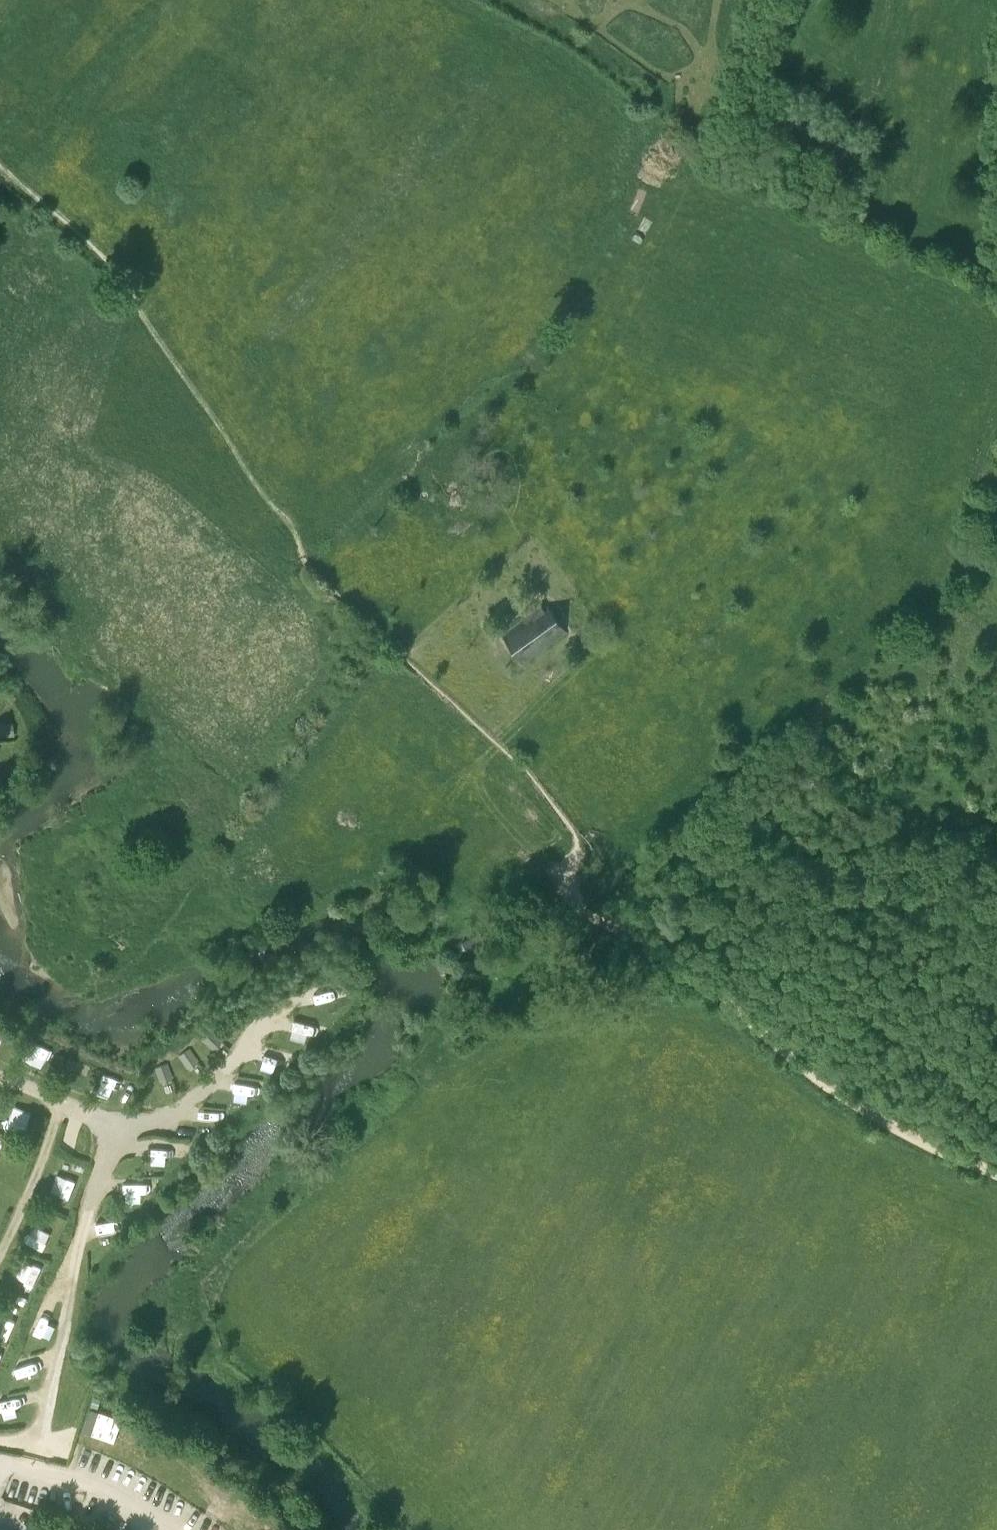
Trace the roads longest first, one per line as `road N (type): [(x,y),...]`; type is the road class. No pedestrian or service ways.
road 1 (track): [(112,1122),(44,1429),(38,1441),(0,1440)]
road 2 (track): [(57,1112),(122,1126),(168,1118),(238,1062),(266,1021),(338,992)]
road 3 (track): [(0,1252),(59,1121),(56,1098),(44,1090),(0,1077)]

